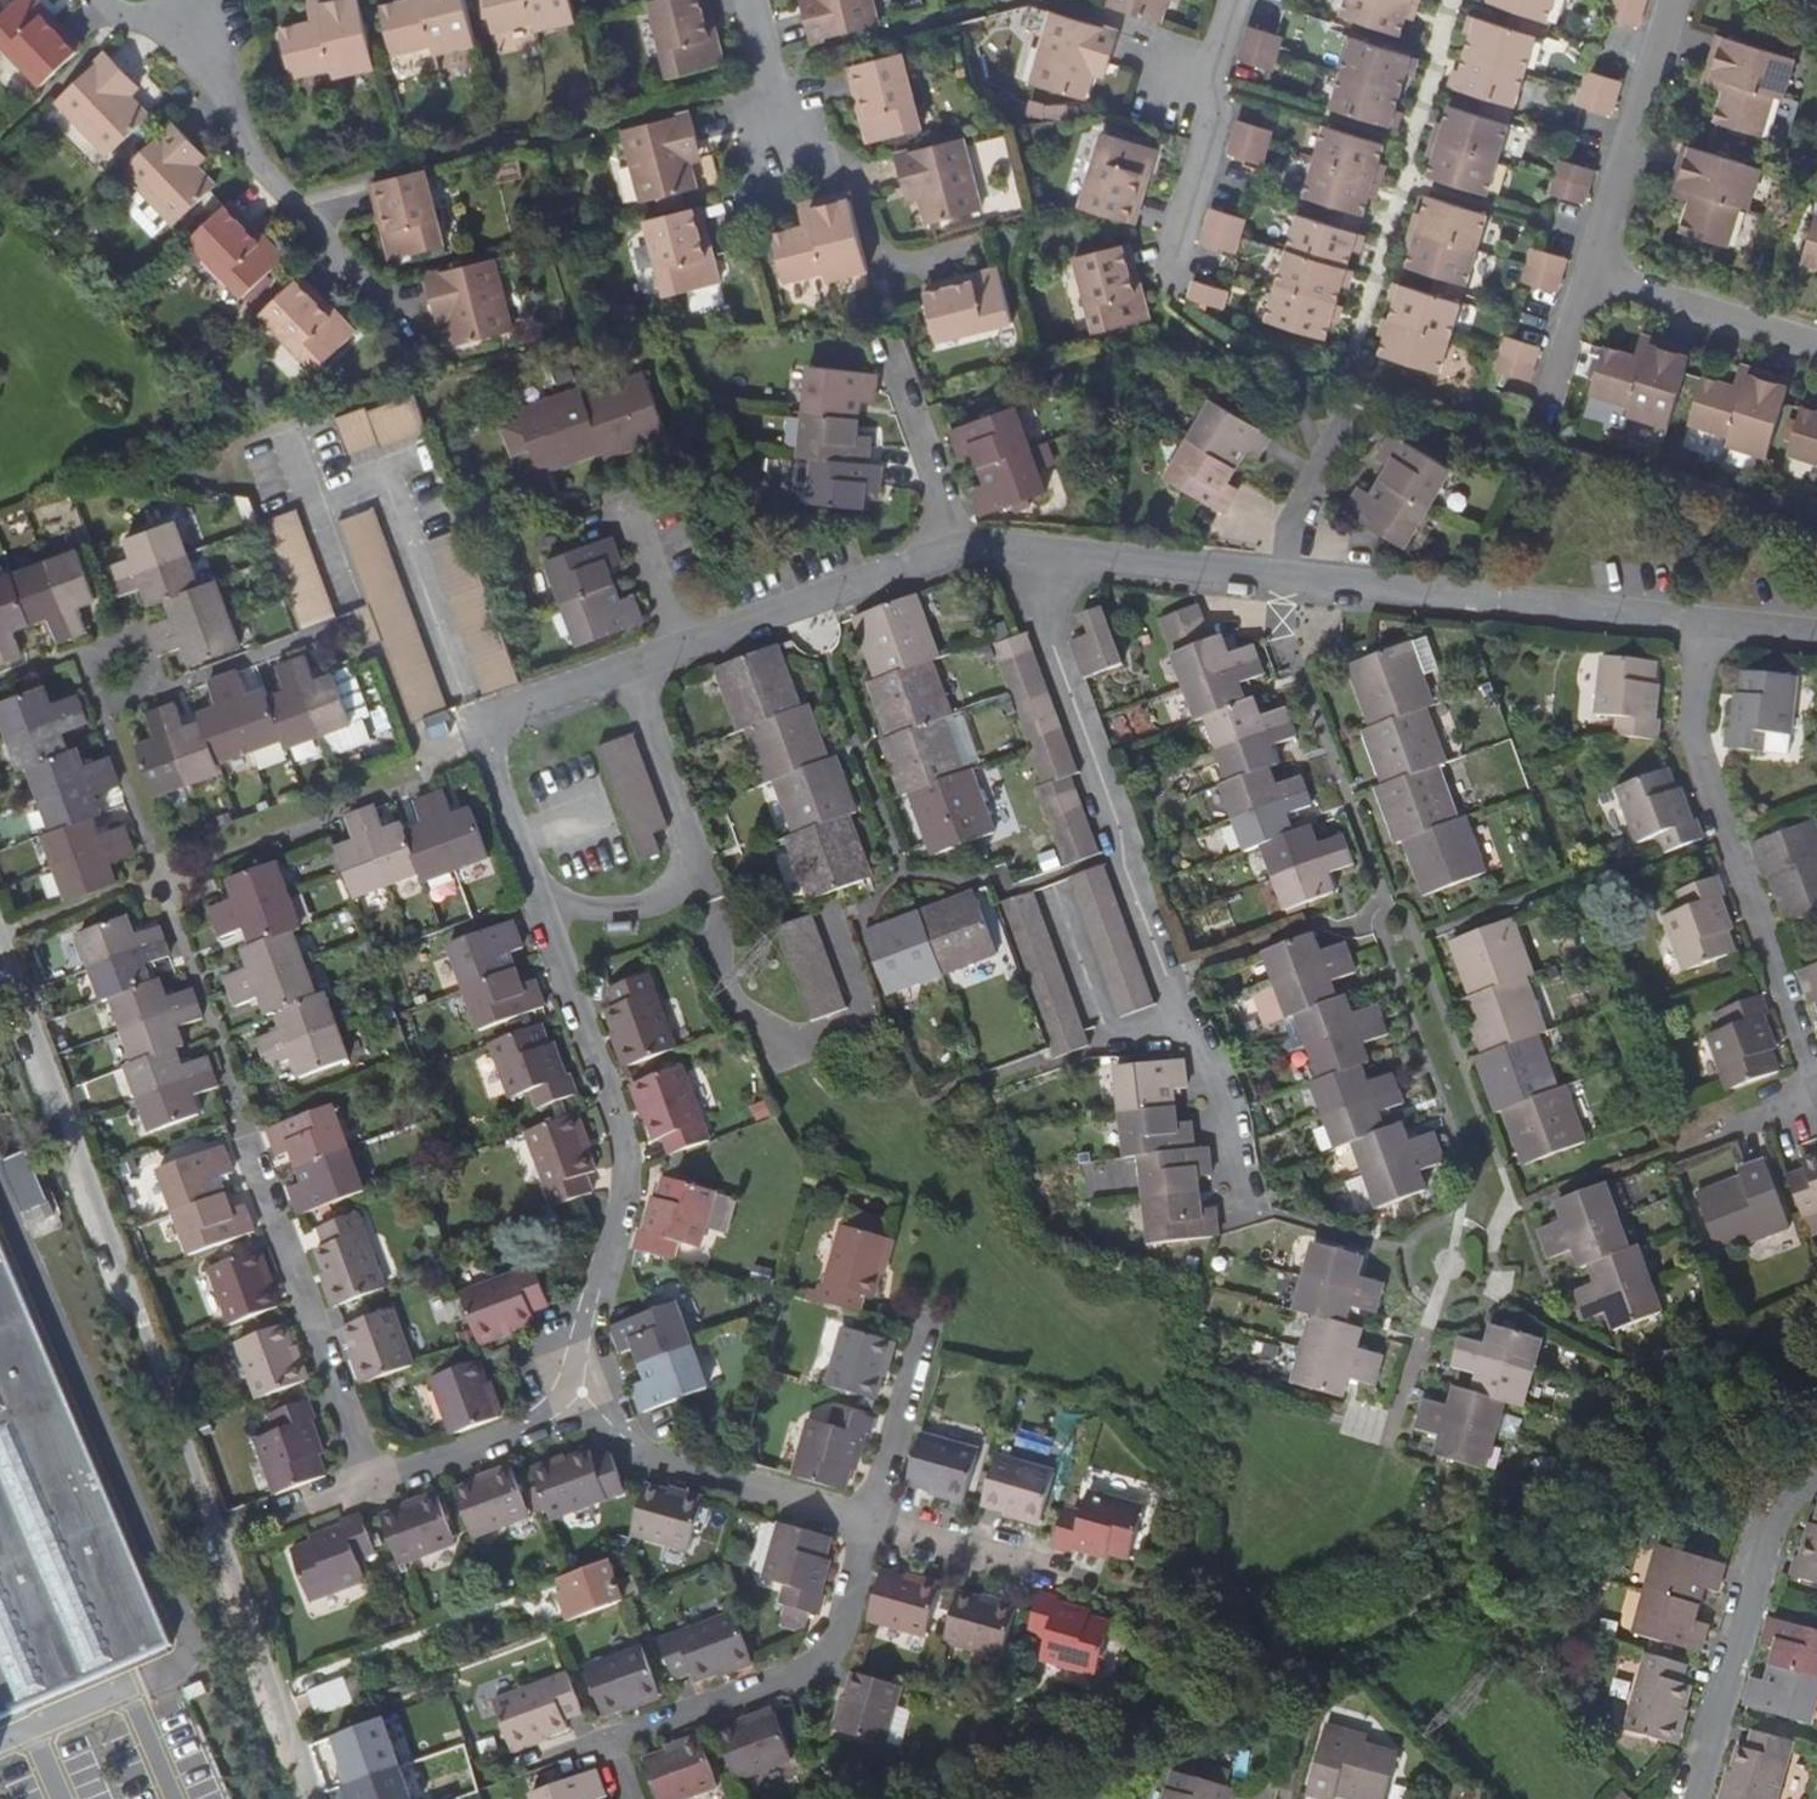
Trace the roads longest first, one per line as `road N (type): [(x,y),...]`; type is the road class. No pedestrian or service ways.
road 1 (residential): [(582,1393),(628,1152),(488,737),(510,709),(682,646)]
road 2 (residential): [(958,547),(1705,627)]
road 3 (residential): [(249,1139),(371,1469),(416,1472),(552,1418),(582,1393)]
road 4 (residential): [(1816,345),(1588,281),(1673,0)]
road 5 (residential): [(1816,1083),(1698,754),(1705,627)]
road 6 (residential): [(626,1798),(606,1745),(791,1679),(828,1651),(846,1620),(864,1526)]
road 7 (residential): [(190,21),(254,155),(393,309)]
road 8 (residential): [(1695,1798),(1773,1519),(1816,1481)]
road 9 (residential): [(582,1393),(632,1448),(699,1481),(864,1526)]
road 10 (residential): [(682,646),(958,547)]
road 11 (residential): [(1164,260),(1228,0)]
road 12 (residential): [(864,1526),(927,1314)]
road 13 (residential): [(958,547),(891,356)]
road 14 (residential): [(864,1526),(1059,1579)]
road 15 (residential): [(627,496),(682,646)]

